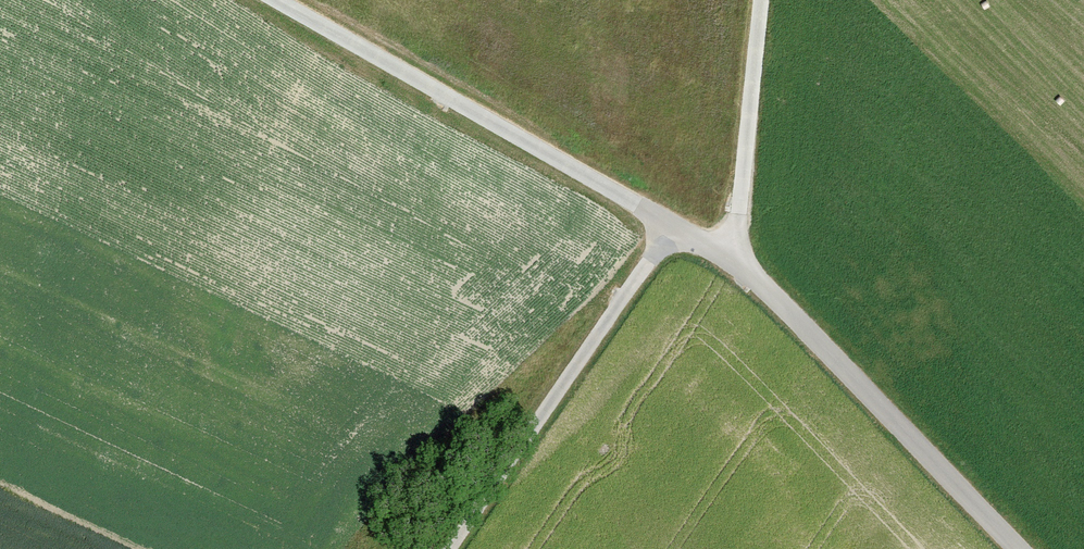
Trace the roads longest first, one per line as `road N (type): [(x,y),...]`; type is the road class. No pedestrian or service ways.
road 1 (residential): [(1015,548),(724,268),(670,233)]
road 2 (residential): [(670,233),(274,0)]
road 3 (residential): [(452,548),(670,233)]
road 4 (track): [(755,0),(724,268)]

